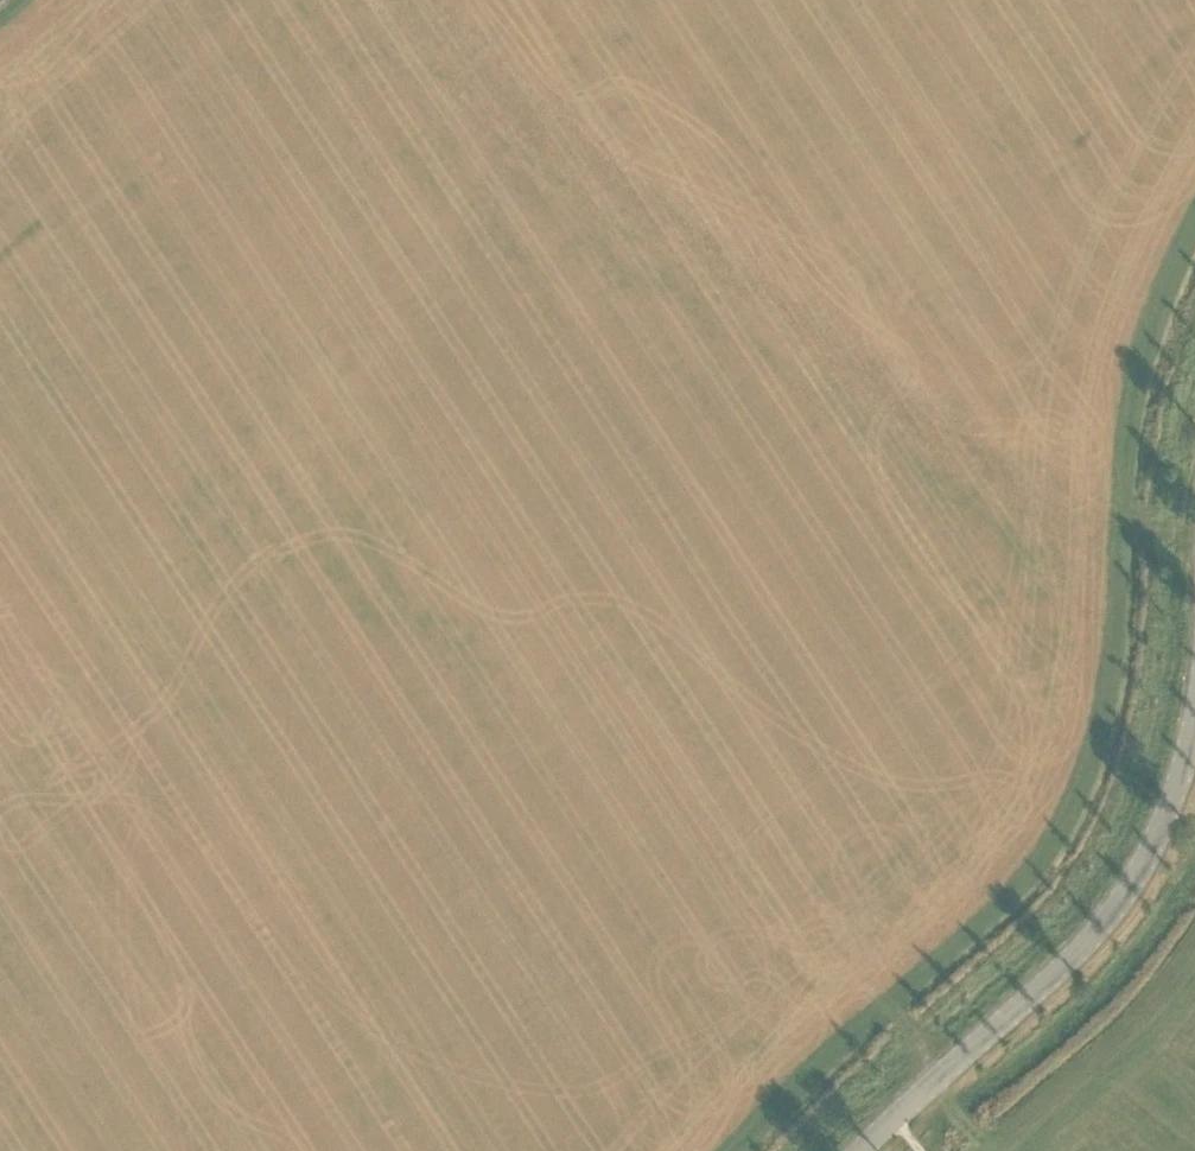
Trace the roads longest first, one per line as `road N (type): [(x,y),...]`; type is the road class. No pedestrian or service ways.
road 1 (tertiary): [(860,1150),(1089,937),(1140,865),(1194,717)]

